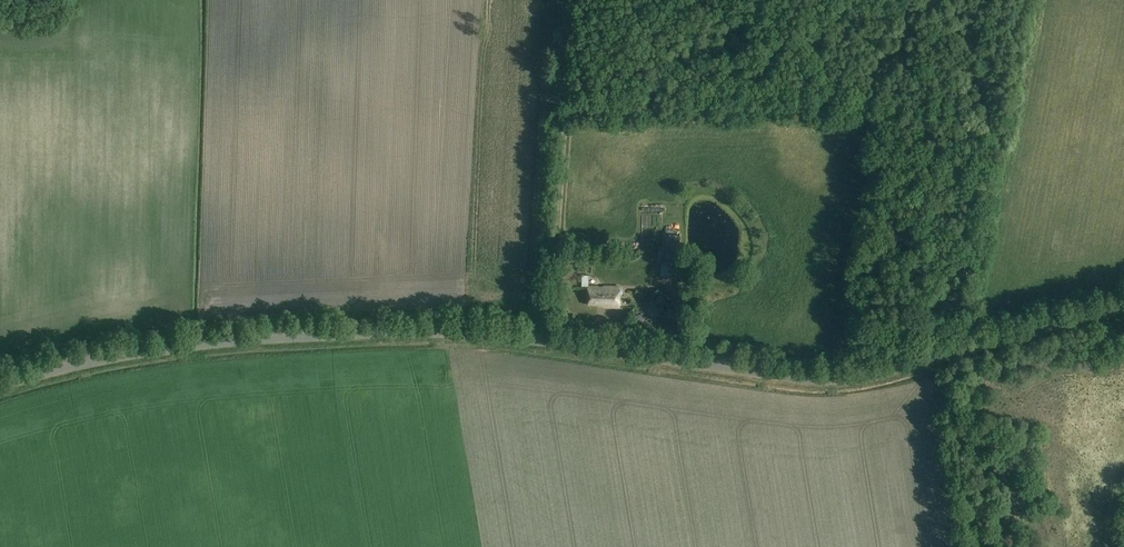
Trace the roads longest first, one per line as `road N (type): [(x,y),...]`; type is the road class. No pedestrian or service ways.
road 1 (unclassified): [(0,387),(196,344),(437,332),(842,377),(1123,307)]
road 2 (track): [(546,341),(565,116),(589,72),(594,0)]

